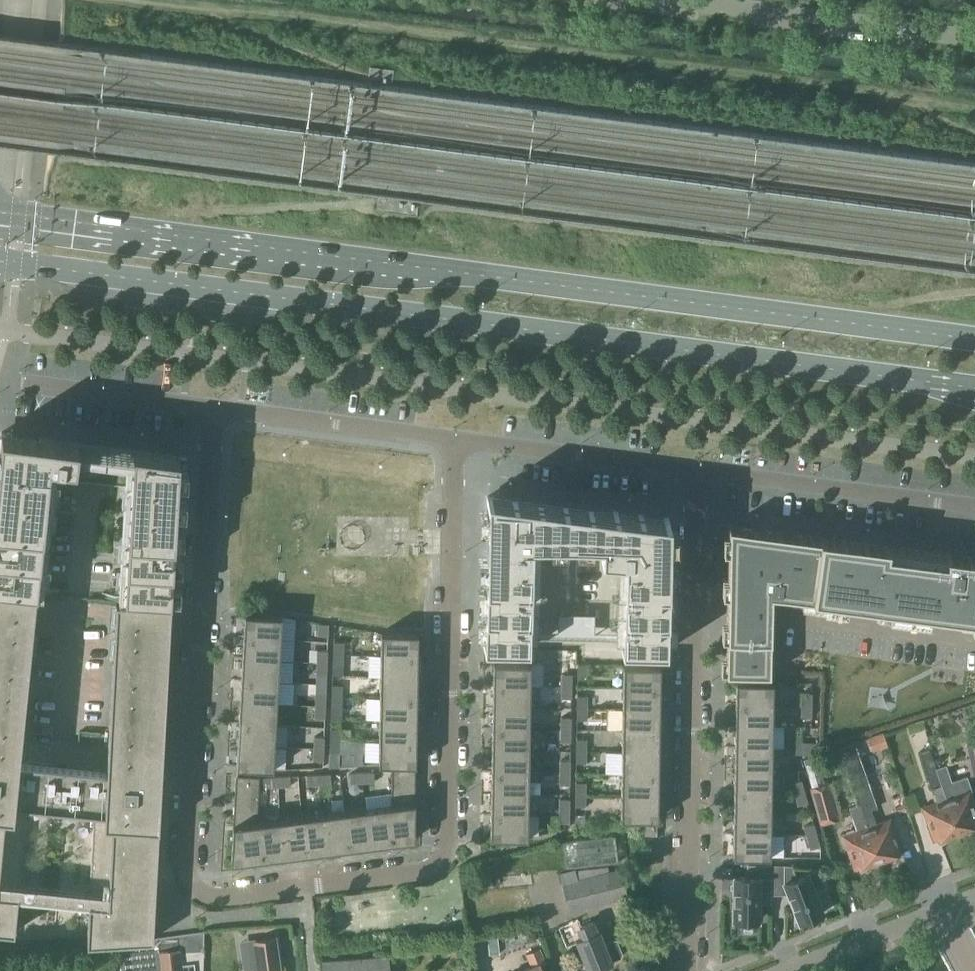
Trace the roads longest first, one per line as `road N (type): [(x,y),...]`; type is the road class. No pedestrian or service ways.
road 1 (residential): [(216,408),(191,875),(199,894),(222,902),(425,874),(446,856),(459,439)]
road 2 (secondary): [(974,341),(0,211)]
road 3 (secondary): [(0,264),(974,389)]
road 4 (residential): [(693,970),(701,470)]
road 5 (residential): [(974,506),(701,470)]
road 6 (unclassified): [(974,34),(715,0)]
road 7 (residential): [(459,439),(216,408)]
road 8 (residential): [(701,470),(459,439)]
road 9 (residential): [(216,408),(0,380)]
road 10 (residential): [(805,970),(943,915)]

